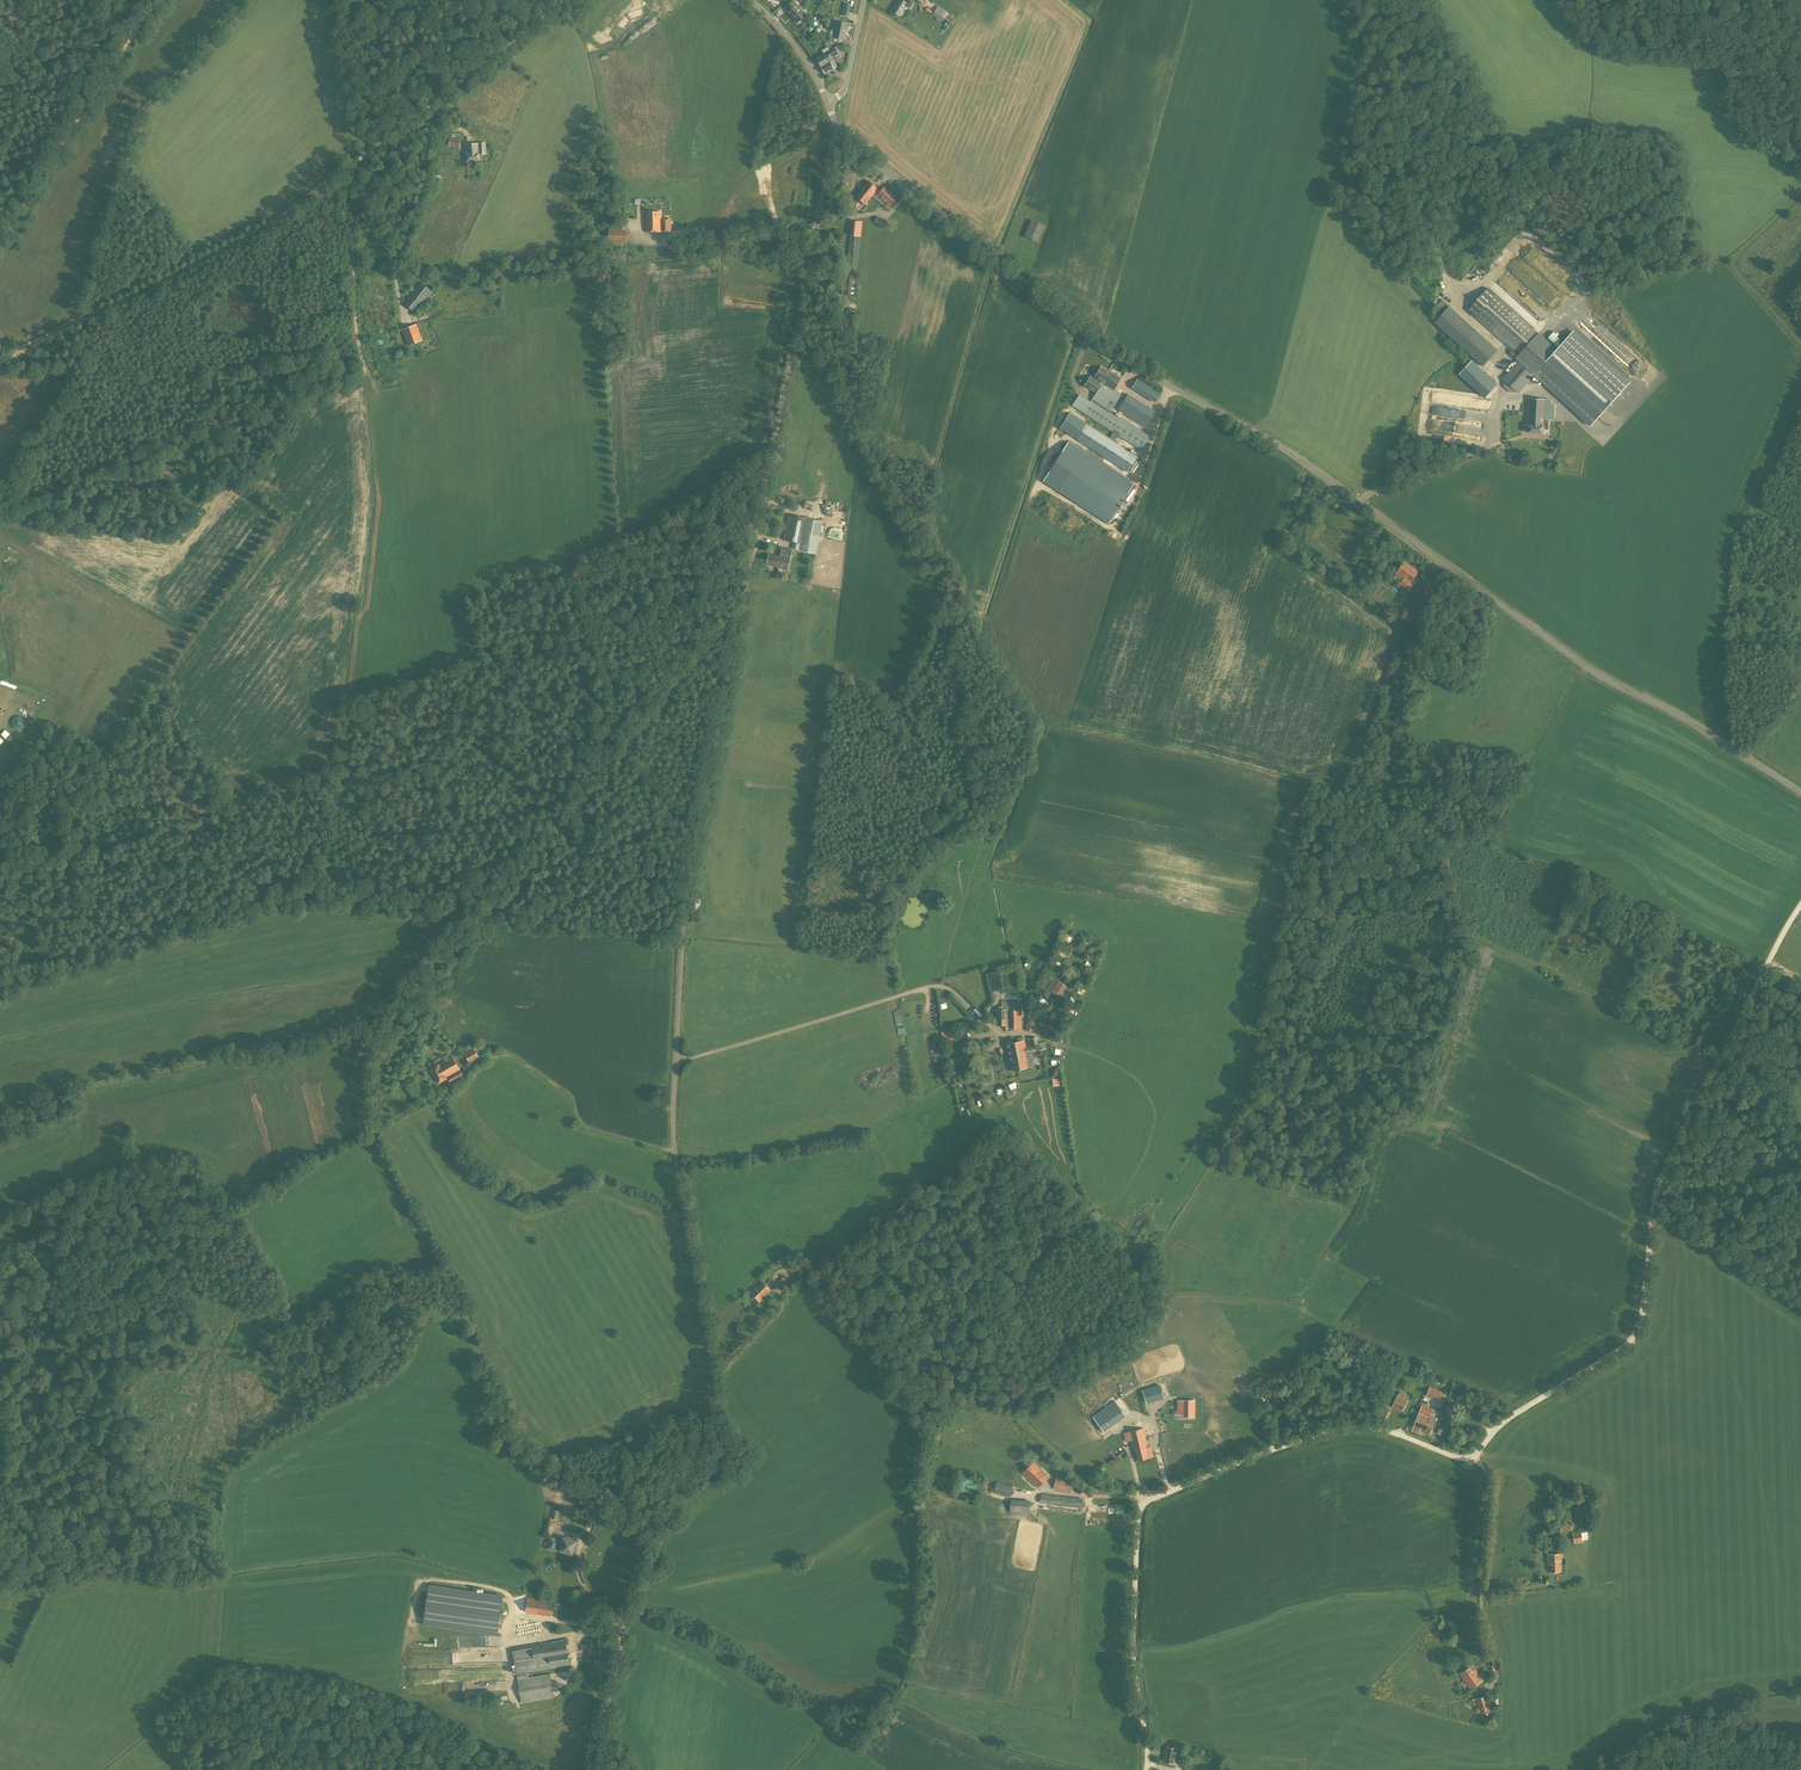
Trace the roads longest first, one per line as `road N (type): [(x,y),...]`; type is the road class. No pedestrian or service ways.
road 1 (tertiary): [(1800,792),(1594,672),(1311,467),(1128,363),(841,135)]
road 2 (tertiary): [(676,1062),(691,862),(817,228)]
road 3 (tertiary): [(595,1769),(627,1620),(704,1440),(714,1389),(675,1151),(676,1062)]
road 4 (track): [(621,1501),(517,1451),(499,1433),(455,1281),(379,1137),(378,1041),(483,910)]
road 5 (track): [(798,319),(947,599),(983,839),(946,956),(945,986)]
road 6 (unclassified): [(1474,1457),(1509,1419),(1636,1334),(1655,1203),(1800,905)]
road 7 (unclassified): [(1146,1769),(1134,1666),(1143,1506),(1335,1431),(1384,1430),(1474,1457)]
road 8 (track): [(483,910),(292,891),(0,978)]
road 9 (track): [(483,910),(746,590)]
road 10 (track): [(155,0),(0,241)]
road 11 (unclassified): [(676,1062),(945,986)]
road 12 (track): [(90,316),(253,233),(323,187)]
road 13 (unclassified): [(366,154),(567,0)]
road 14 (unclassified): [(1490,1651),(1480,1594),(1484,1484),(1474,1457)]
road 15 (unclassified): [(686,249),(817,228)]
road 16 (tertiary): [(826,102),(802,56),(750,0)]

